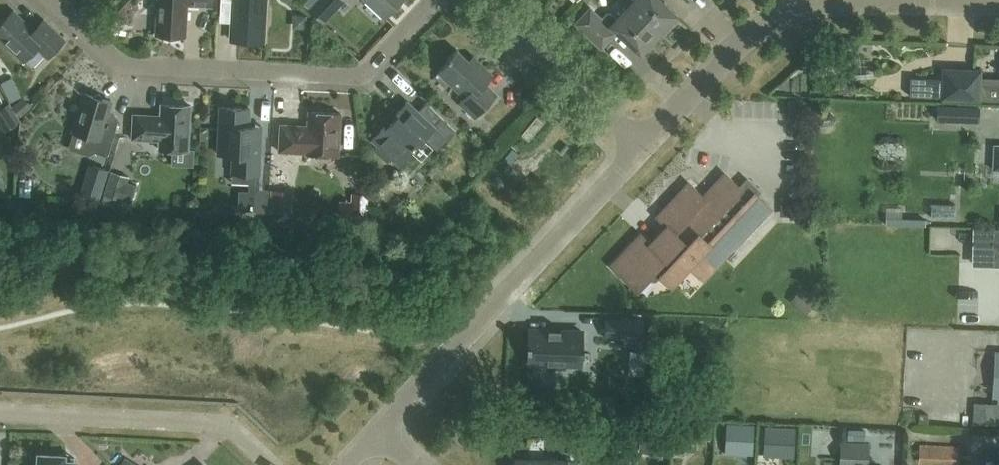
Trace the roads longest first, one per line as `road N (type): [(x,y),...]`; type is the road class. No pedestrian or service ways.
road 1 (residential): [(434,0),(388,53),(349,76),(127,64),(54,0)]
road 2 (residential): [(642,147),(743,38),(782,14),(822,3),(998,2)]
road 3 (residential): [(379,428),(642,147)]
road 4 (residential): [(267,464),(224,424),(0,413)]
road 5 (unclassified): [(642,147),(489,0)]

